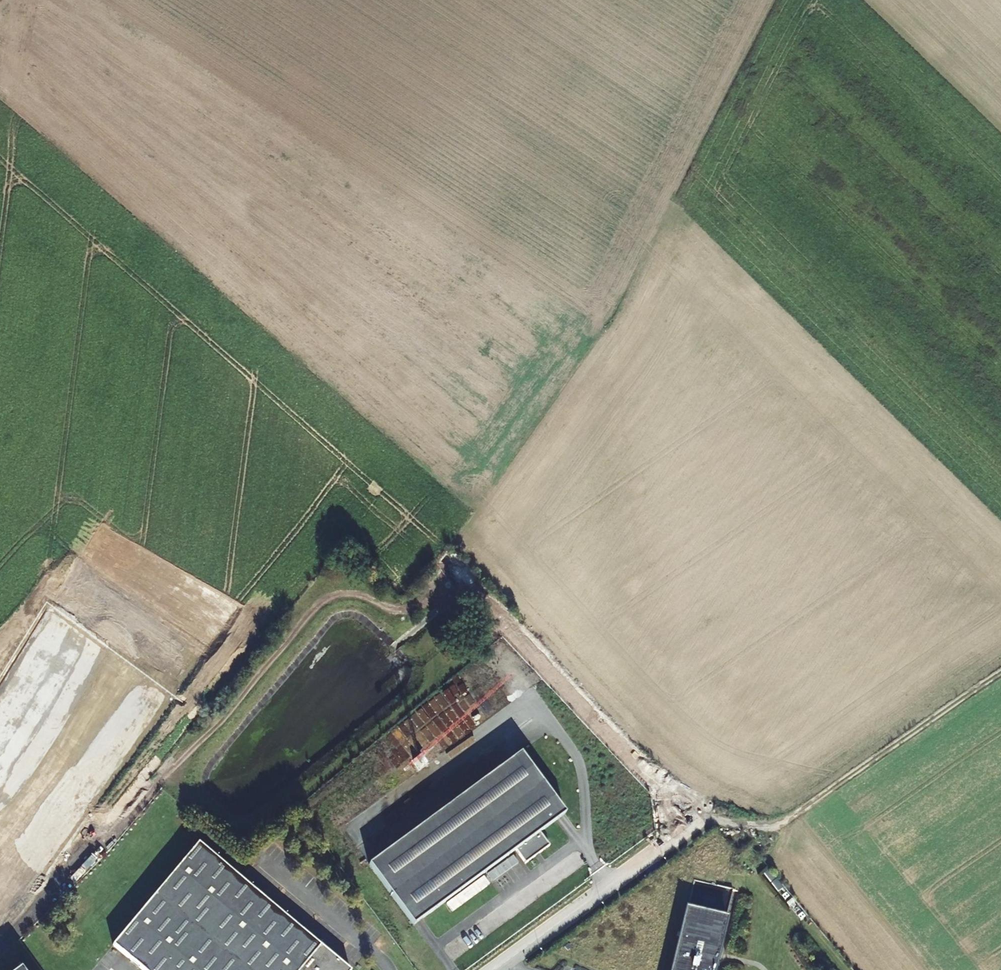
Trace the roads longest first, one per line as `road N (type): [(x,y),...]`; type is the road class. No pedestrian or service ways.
road 1 (track): [(1000,675),(782,823),(740,833),(697,824)]
road 2 (unclassified): [(697,824),(496,969)]

